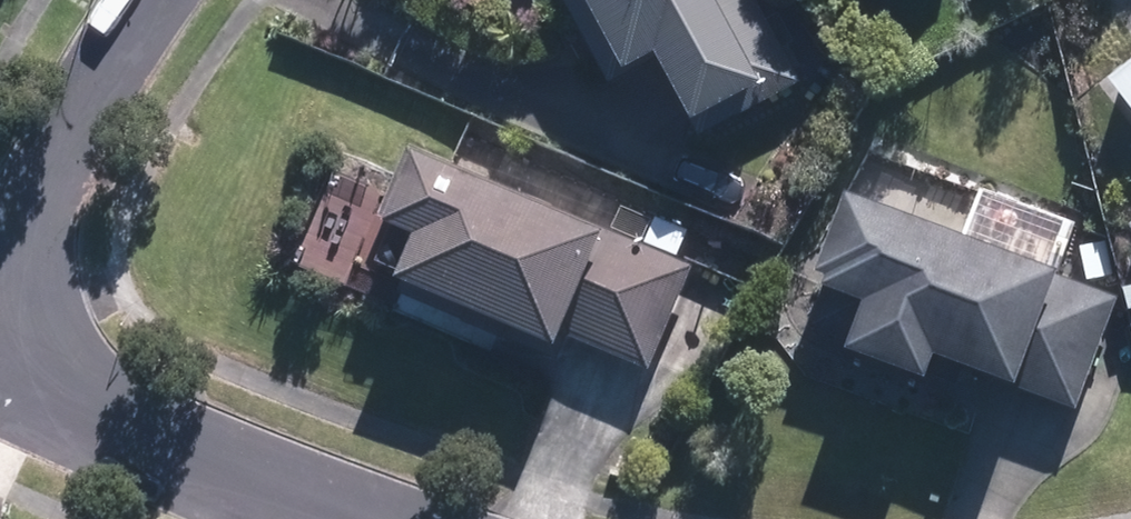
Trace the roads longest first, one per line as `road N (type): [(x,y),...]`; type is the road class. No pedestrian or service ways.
road 1 (residential): [(354,518),(117,427),(0,370)]
road 2 (residential): [(150,0),(102,74),(0,278)]

